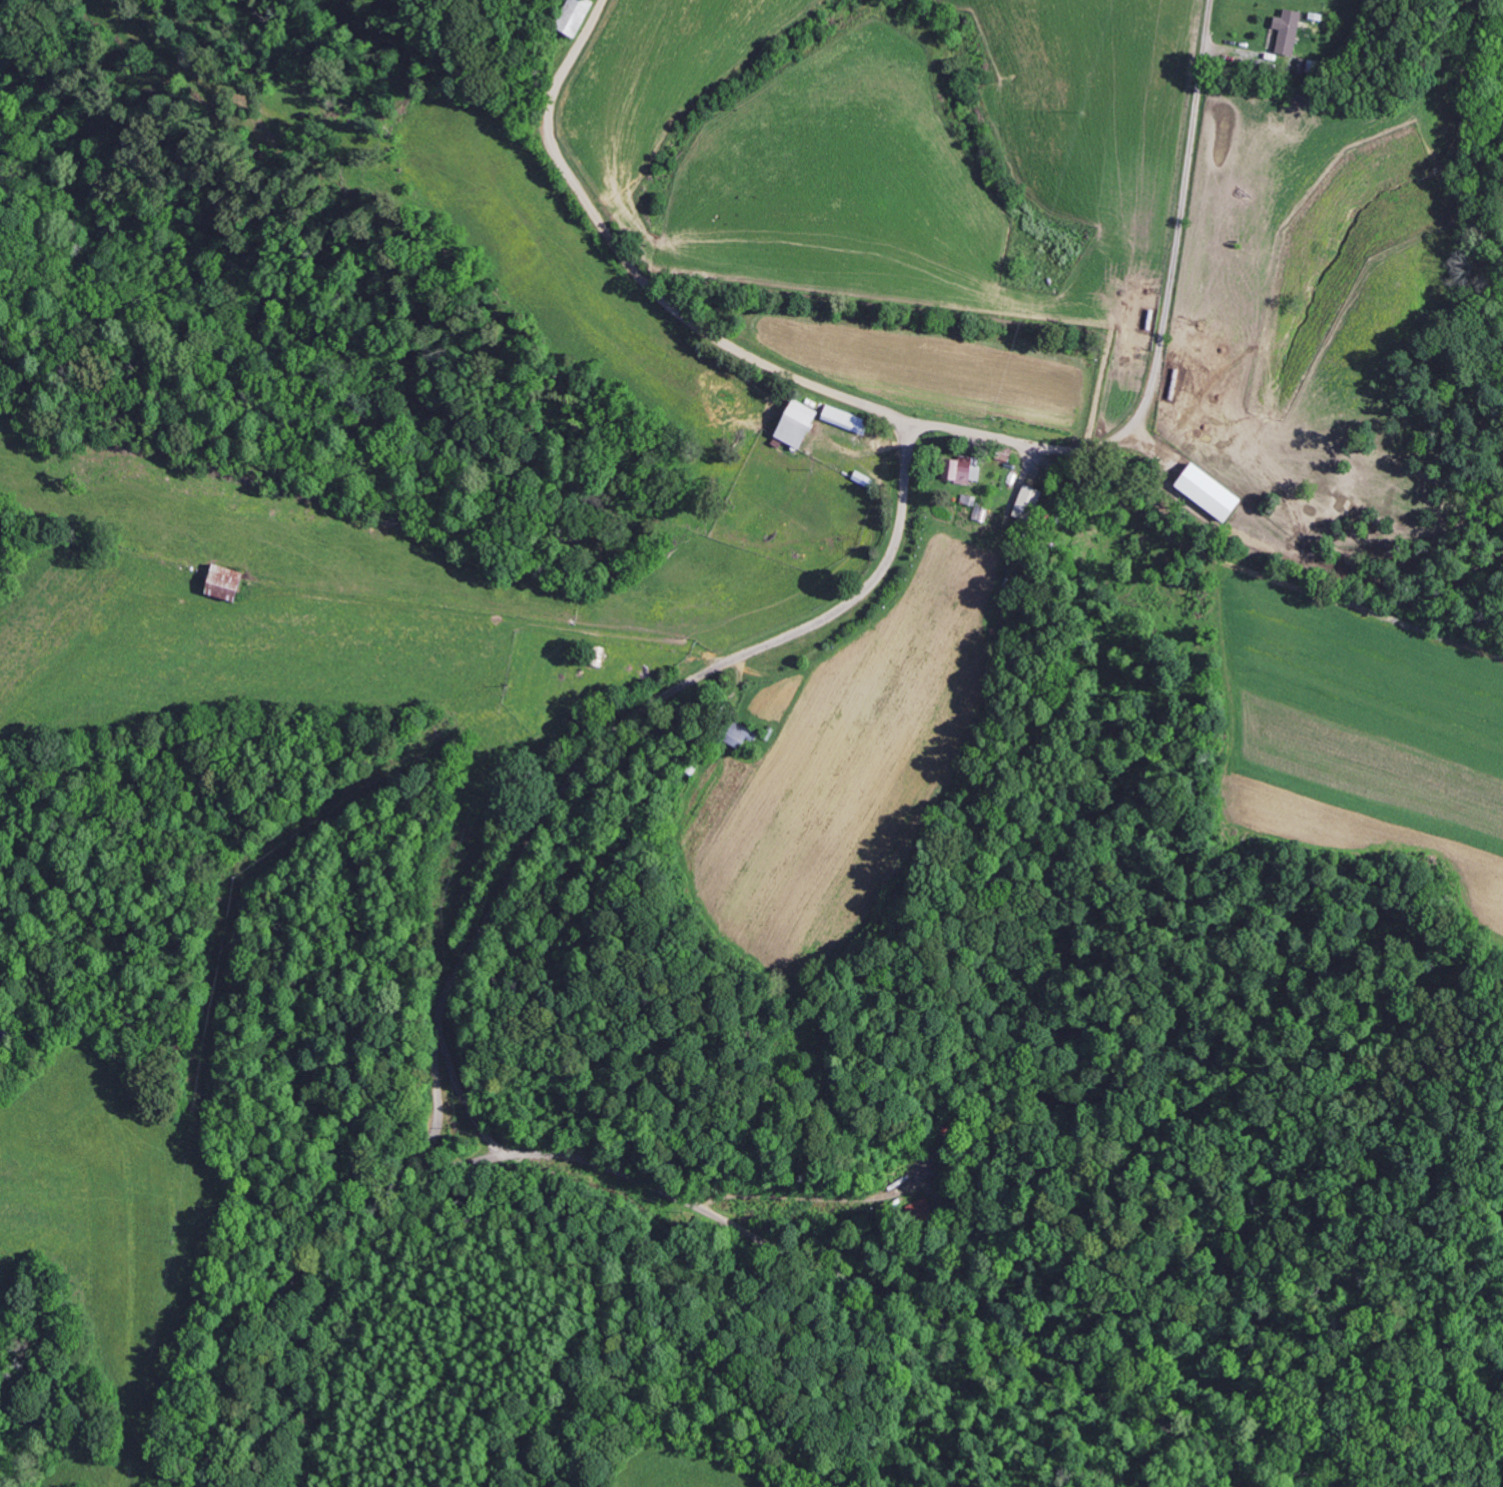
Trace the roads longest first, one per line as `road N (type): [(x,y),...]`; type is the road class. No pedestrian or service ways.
road 1 (residential): [(603,0),(552,93),(545,128),(586,210),(680,317),(755,362),(893,419),(904,436),(905,467),(896,531),(864,590),(829,617),(701,673),(592,748),(559,784),(453,959),(434,1001),(450,1072),(503,1160)]
road 2 (residential): [(1362,1486),(753,1224),(599,1169),(522,1157),(390,1185),(348,1211),(276,1307),(202,1486)]
road 3 (residential): [(897,424),(1050,454),(1104,445),(1129,427),(1159,347),(1210,0)]
road 4 (residential): [(434,1007),(432,1125),(411,1166),(390,1185)]

